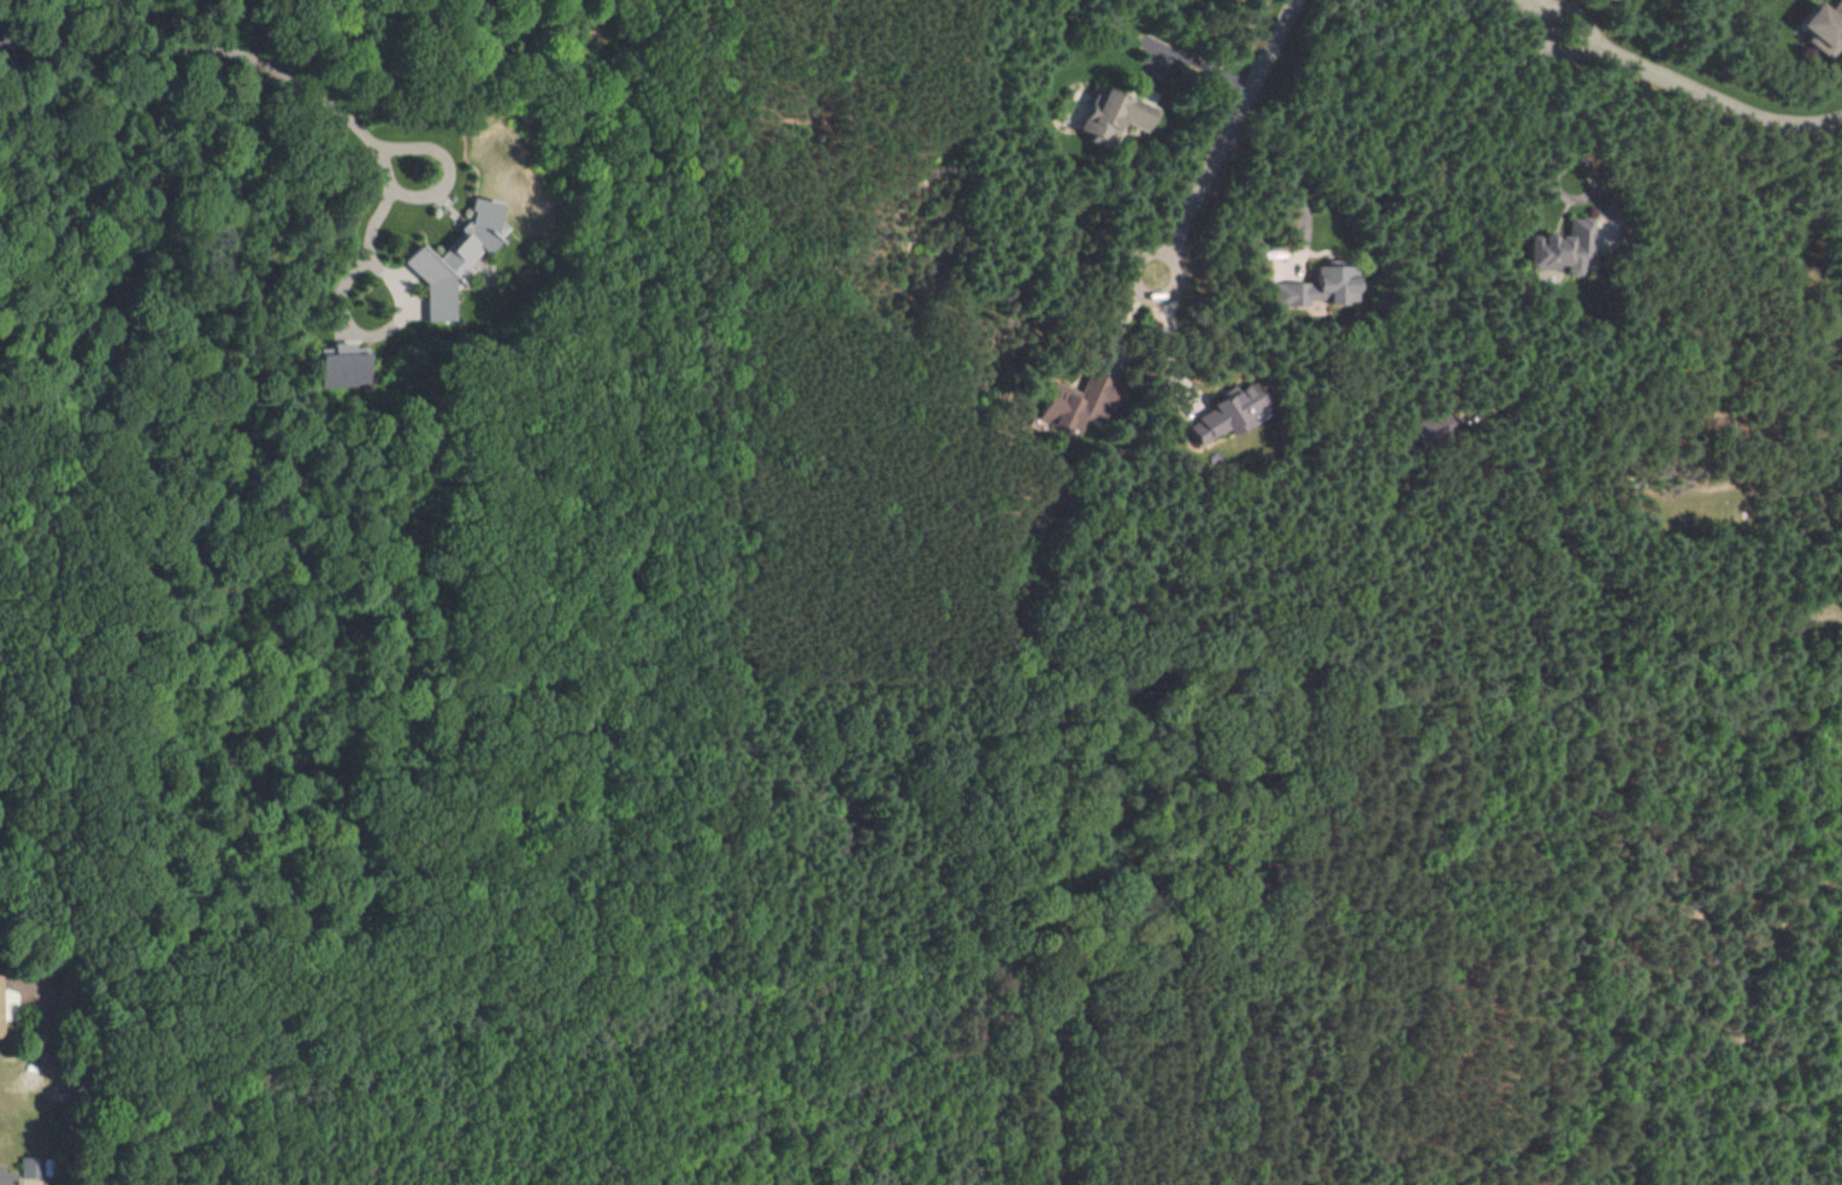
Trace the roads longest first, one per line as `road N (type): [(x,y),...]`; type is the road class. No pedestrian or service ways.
road 1 (residential): [(1841,120),(1734,117),(1669,95),(1593,52),(1536,0)]
road 2 (residential): [(1298,0),(1165,252)]
road 3 (residential): [(1165,252),(1181,270),(1180,285),(1169,297),(1144,297),(1133,285),(1137,260),(1165,252)]

